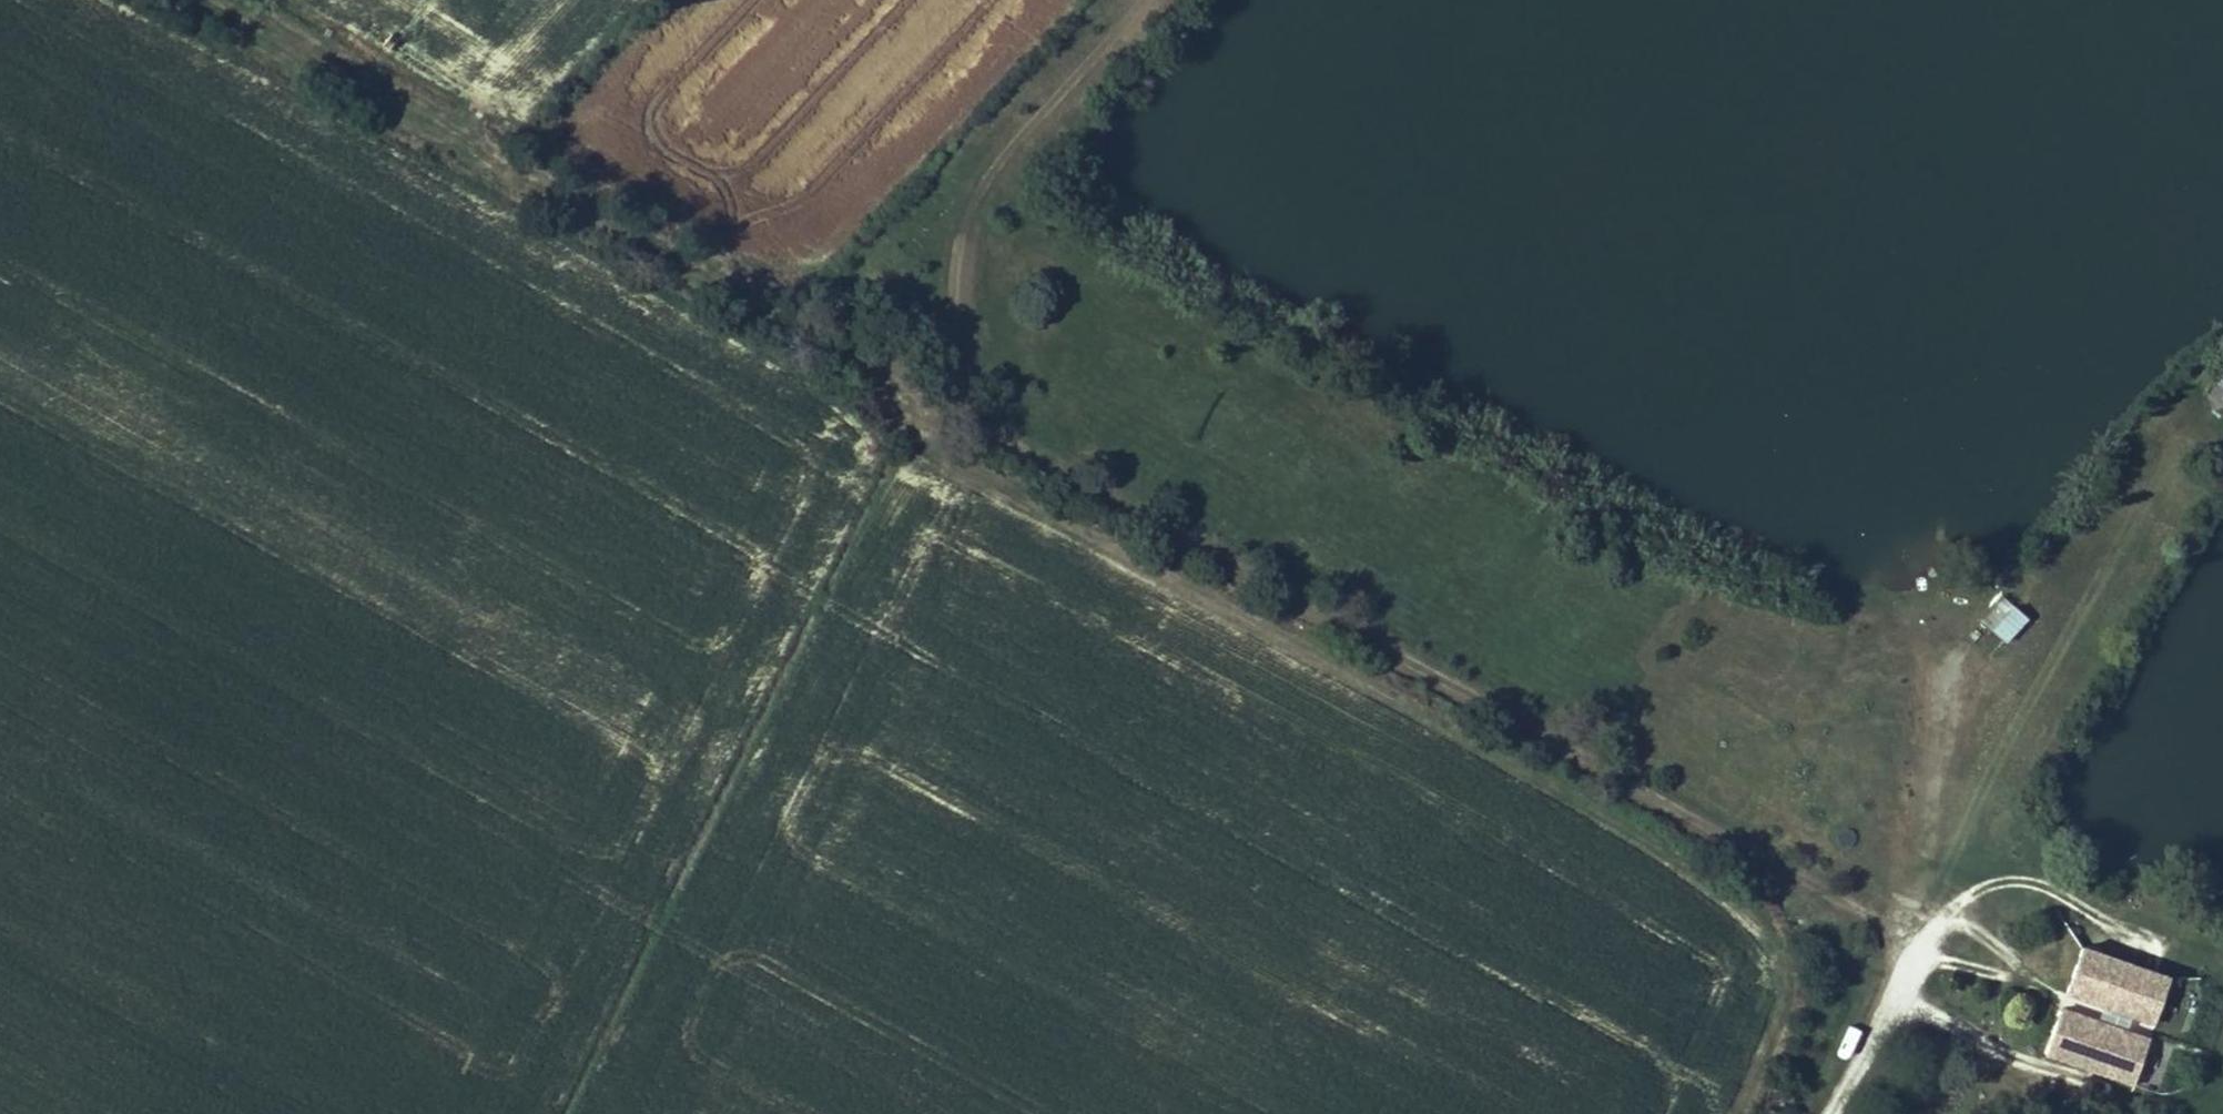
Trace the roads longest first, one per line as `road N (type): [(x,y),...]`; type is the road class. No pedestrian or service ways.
road 1 (track): [(1908,965),(1891,923),(1375,626),(974,408),(957,314),(973,237),(1030,145),(1154,0)]
road 2 (track): [(1924,945),(2120,549),(2198,469)]

